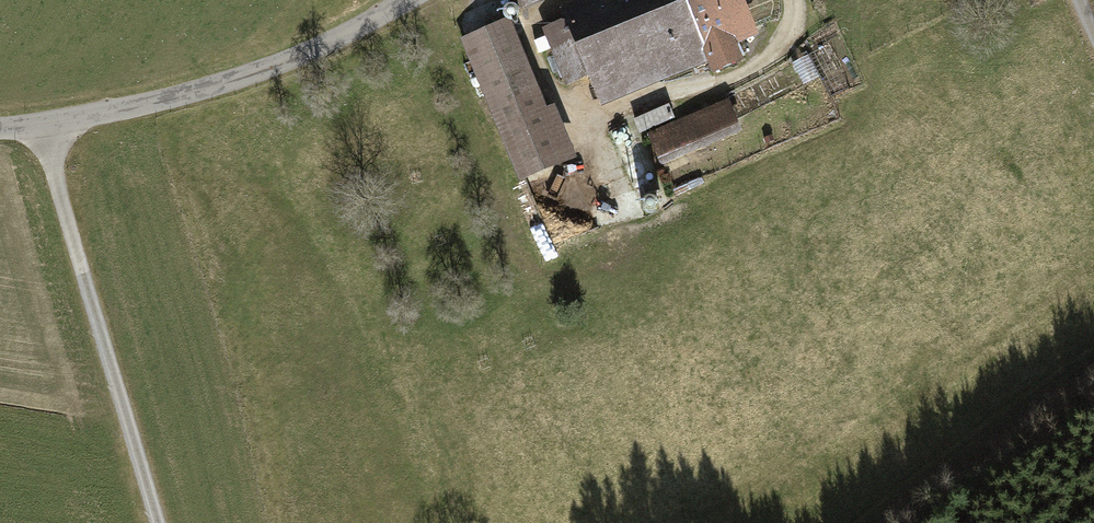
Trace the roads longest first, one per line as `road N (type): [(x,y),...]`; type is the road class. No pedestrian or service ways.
road 1 (unclassified): [(0,130),(153,105),(316,50),(409,0)]
road 2 (track): [(41,128),(154,522)]

